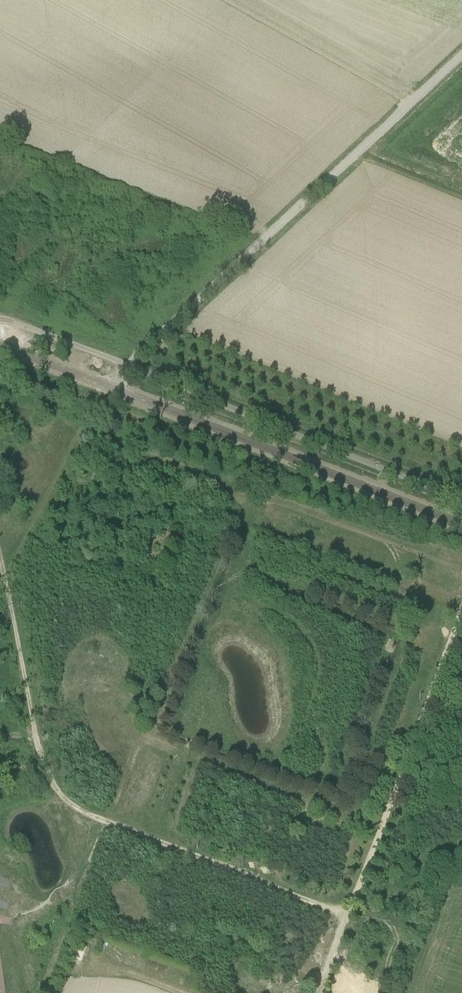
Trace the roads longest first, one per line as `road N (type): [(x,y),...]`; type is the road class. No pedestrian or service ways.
road 1 (track): [(0,559),(39,752),(66,800),(346,914),(461,607)]
road 2 (unclassified): [(461,525),(0,345)]
road 3 (track): [(0,407),(39,410),(251,498),(461,570)]
road 4 (track): [(112,389),(127,365),(461,54)]
road 5 (track): [(5,578),(95,401)]
road 6 (track): [(104,822),(37,992)]

